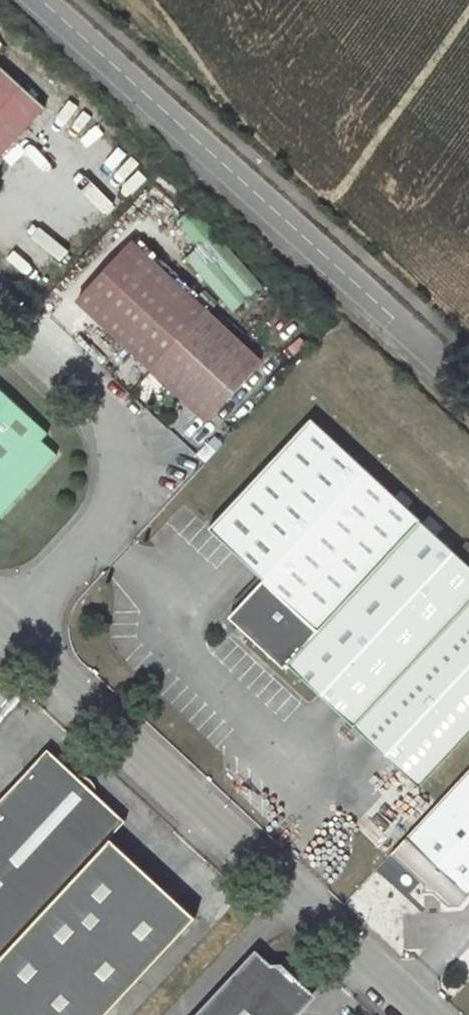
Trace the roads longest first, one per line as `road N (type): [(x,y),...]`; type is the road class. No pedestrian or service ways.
road 1 (unclassified): [(468,387),(42,0)]
road 2 (unclassified): [(1,621),(421,1014)]
road 3 (unclassified): [(1,621),(89,526),(110,495),(113,461),(111,431),(92,406),(0,320)]

